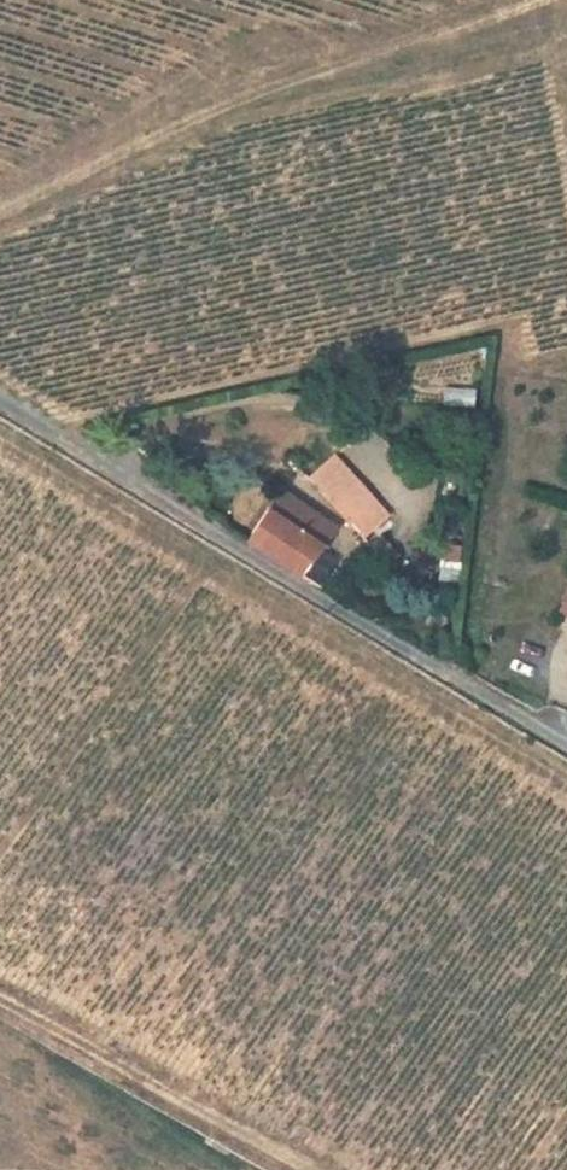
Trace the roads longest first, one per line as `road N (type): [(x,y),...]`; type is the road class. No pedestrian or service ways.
road 1 (track): [(0,410),(566,772)]
road 2 (track): [(0,215),(226,102),(467,47),(566,10)]
road 3 (track): [(0,1004),(302,1169)]

